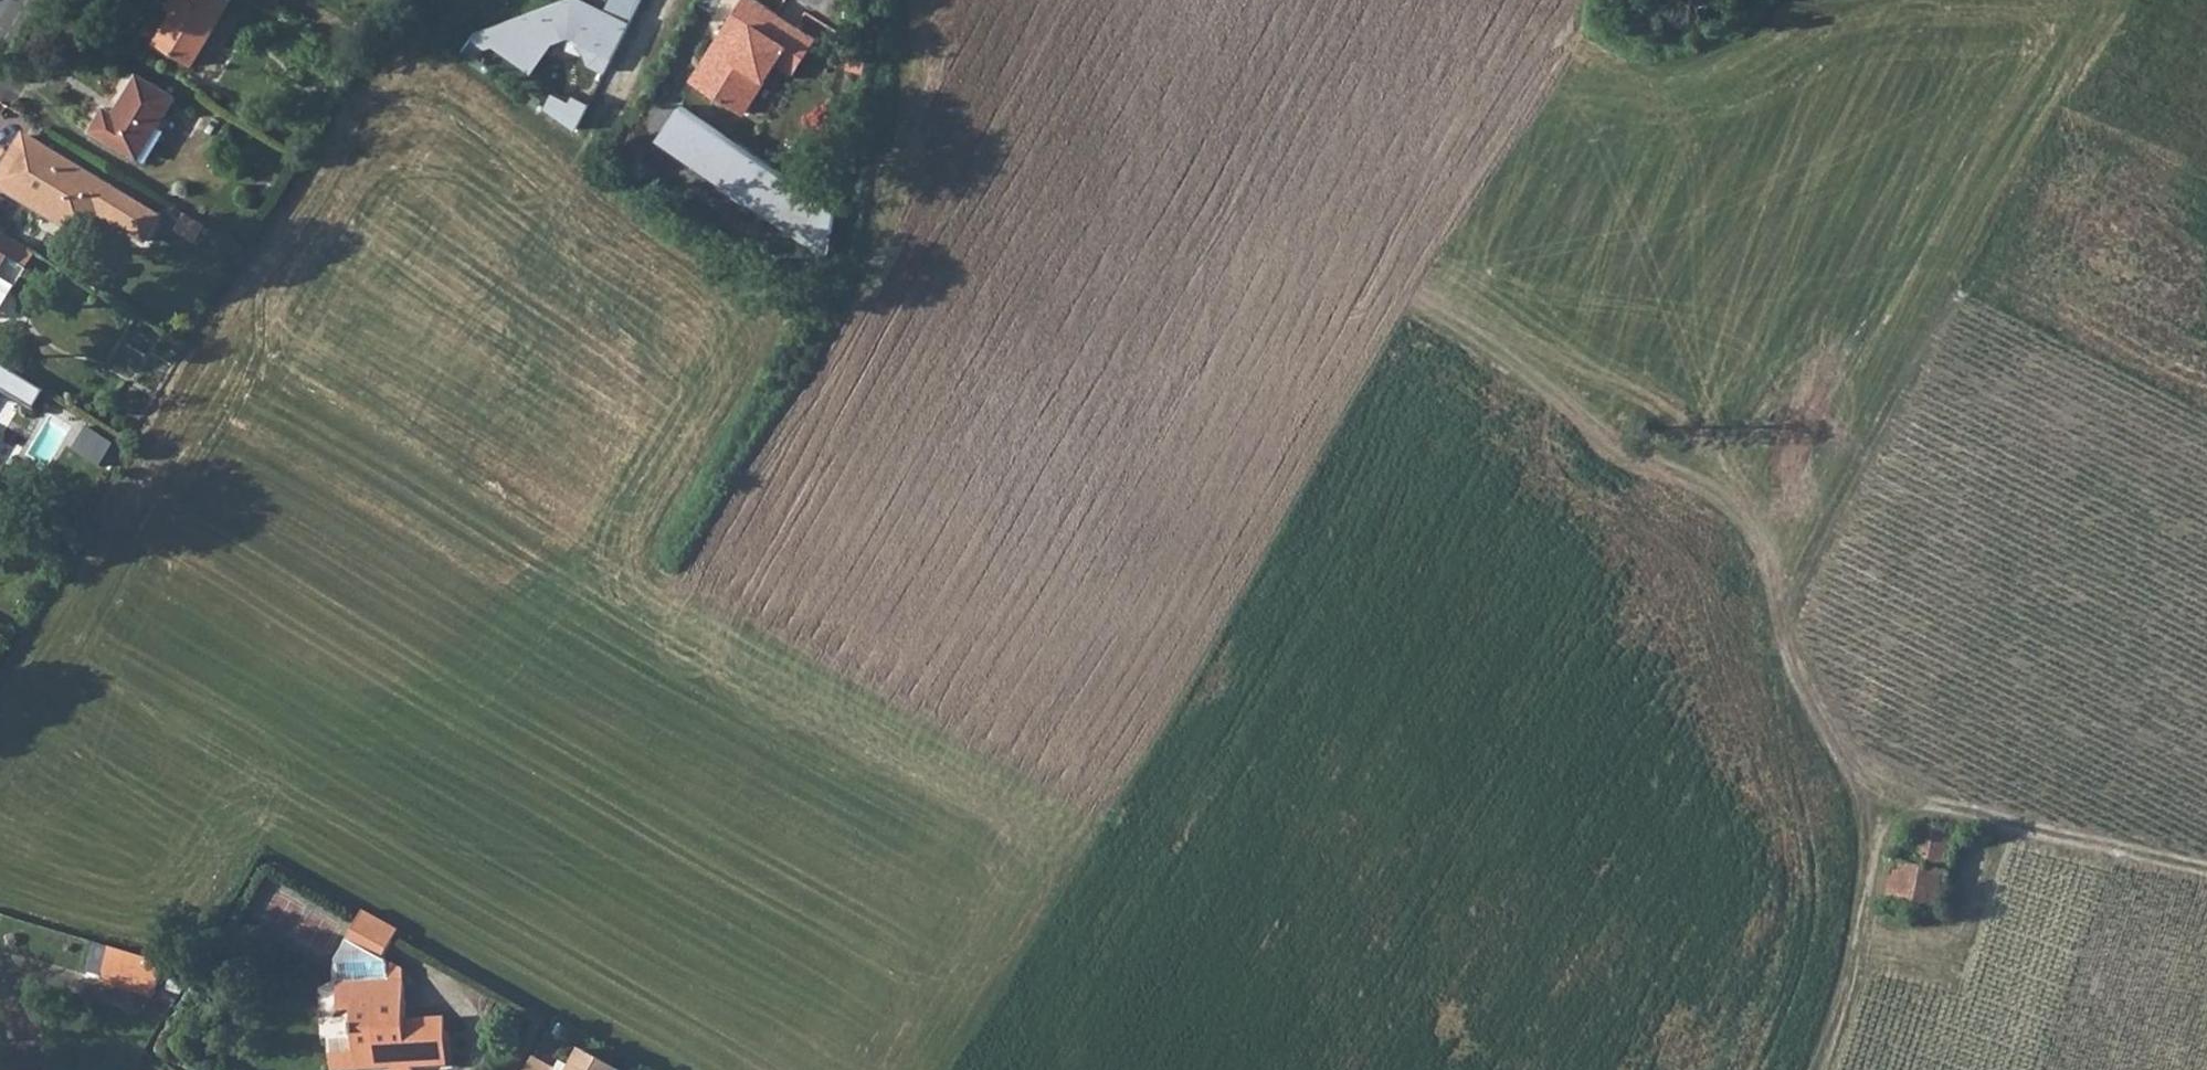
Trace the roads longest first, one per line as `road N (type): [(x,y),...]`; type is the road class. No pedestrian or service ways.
road 1 (track): [(1818,1069),(1857,954),(1881,816),(1801,671),(1788,591),(2129,0)]
road 2 (track): [(1881,816),(1917,804),(1991,815),(2206,871)]

